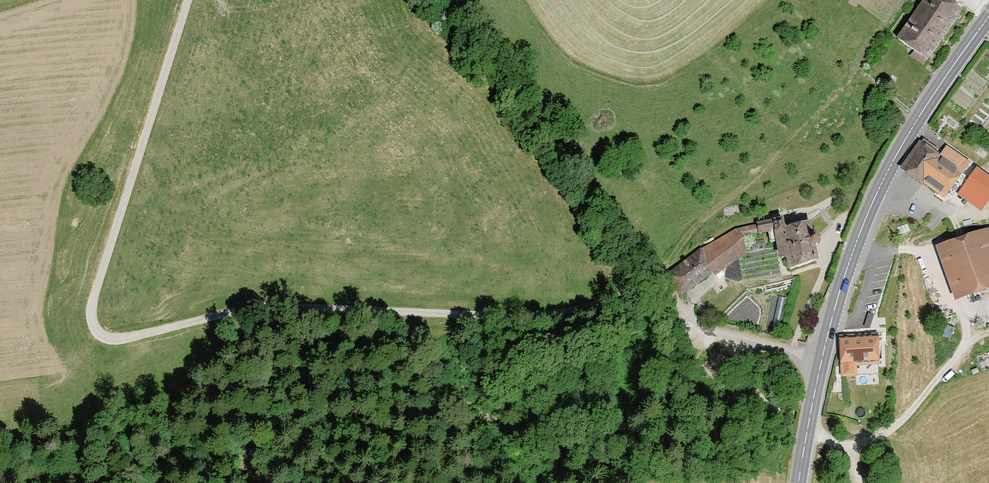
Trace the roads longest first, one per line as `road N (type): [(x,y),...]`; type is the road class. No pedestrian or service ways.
road 1 (track): [(192,0),(97,294),(94,316),(112,337),(257,306),(582,314),(726,332),(822,357)]
road 2 (tertiary): [(798,482),(857,240),(913,126),(988,17)]
road 3 (track): [(386,482),(448,447),(461,421),(492,398),(528,379),(549,379),(568,361),(648,322)]
road 4 (track): [(848,445),(840,431),(704,391),(697,329)]

